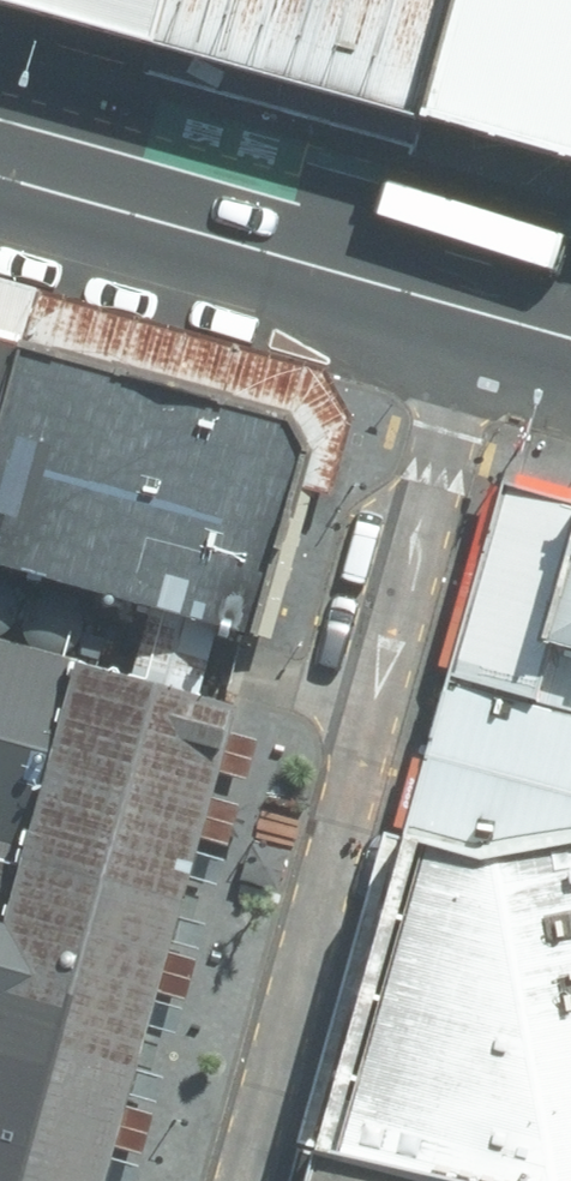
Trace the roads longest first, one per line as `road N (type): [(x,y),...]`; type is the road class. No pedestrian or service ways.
road 1 (residential): [(242,1180),(482,306)]
road 2 (secondary): [(0,170),(482,306)]

